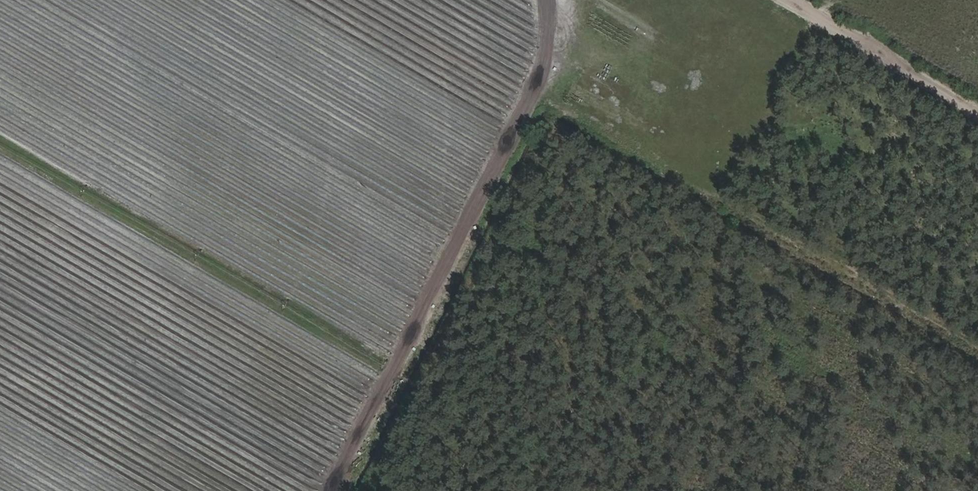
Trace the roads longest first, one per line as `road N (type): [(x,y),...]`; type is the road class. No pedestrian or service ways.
road 1 (track): [(977,112),(786,0)]

